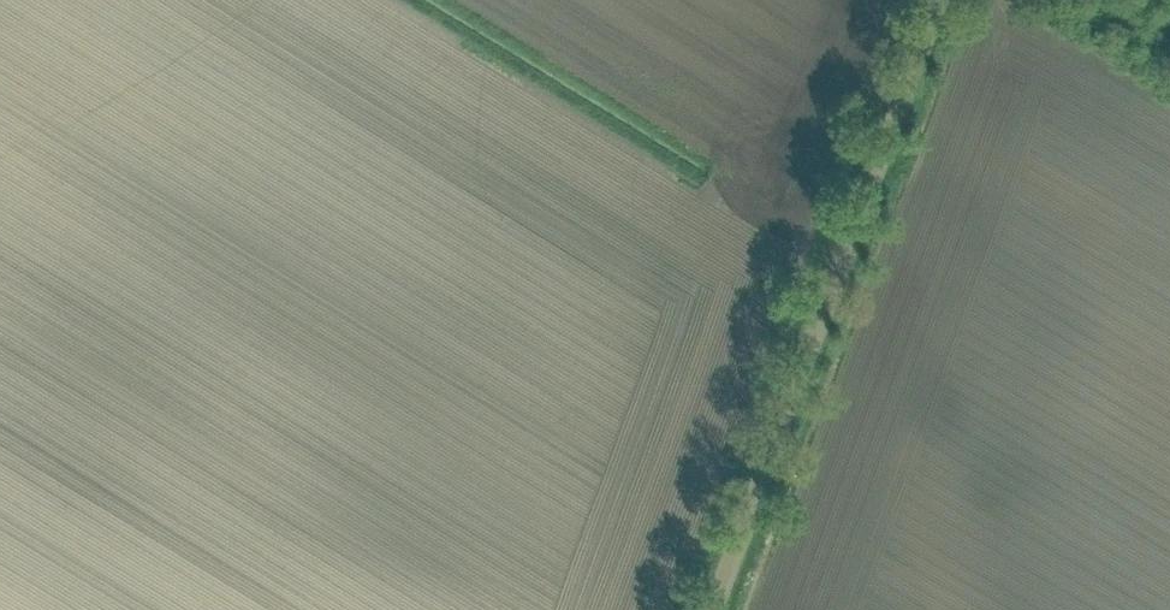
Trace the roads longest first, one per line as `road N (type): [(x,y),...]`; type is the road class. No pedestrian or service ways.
road 1 (tertiary): [(712,609),(935,0)]

